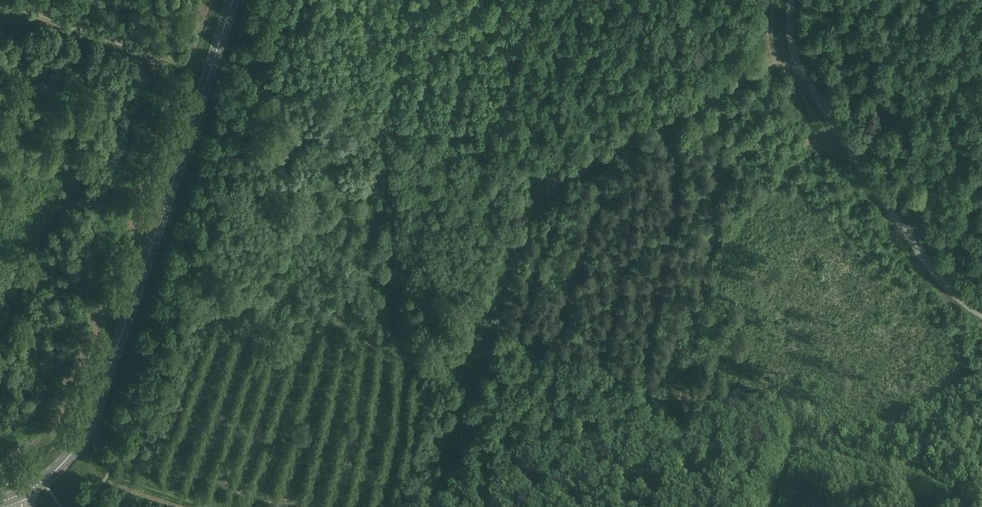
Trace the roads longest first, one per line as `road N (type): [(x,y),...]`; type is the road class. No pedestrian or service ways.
road 1 (track): [(438,506),(530,212),(589,163),(791,50)]
road 2 (track): [(568,178),(306,93),(0,7)]
road 3 (tertiary): [(19,496),(69,458),(93,415),(235,0)]
road 4 (unclassified): [(981,316),(954,302),(912,246),(797,62),(793,0)]

